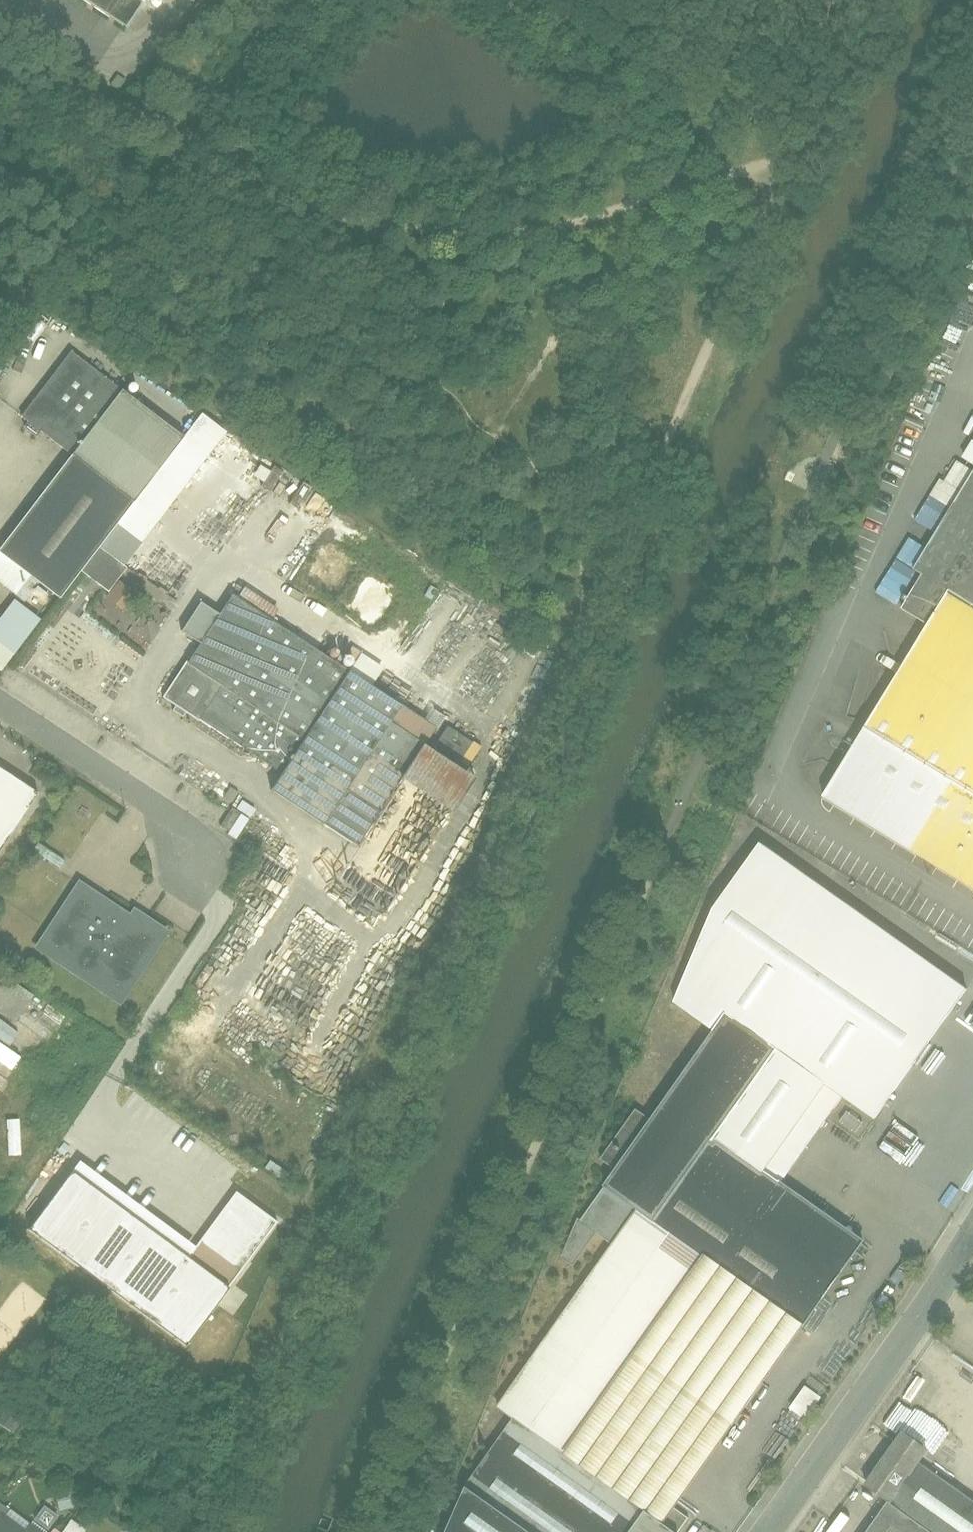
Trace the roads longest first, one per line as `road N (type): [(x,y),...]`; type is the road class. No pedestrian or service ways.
road 1 (residential): [(972,1247),(772,1531)]
road 2 (residential): [(0,705),(164,813),(184,844)]

